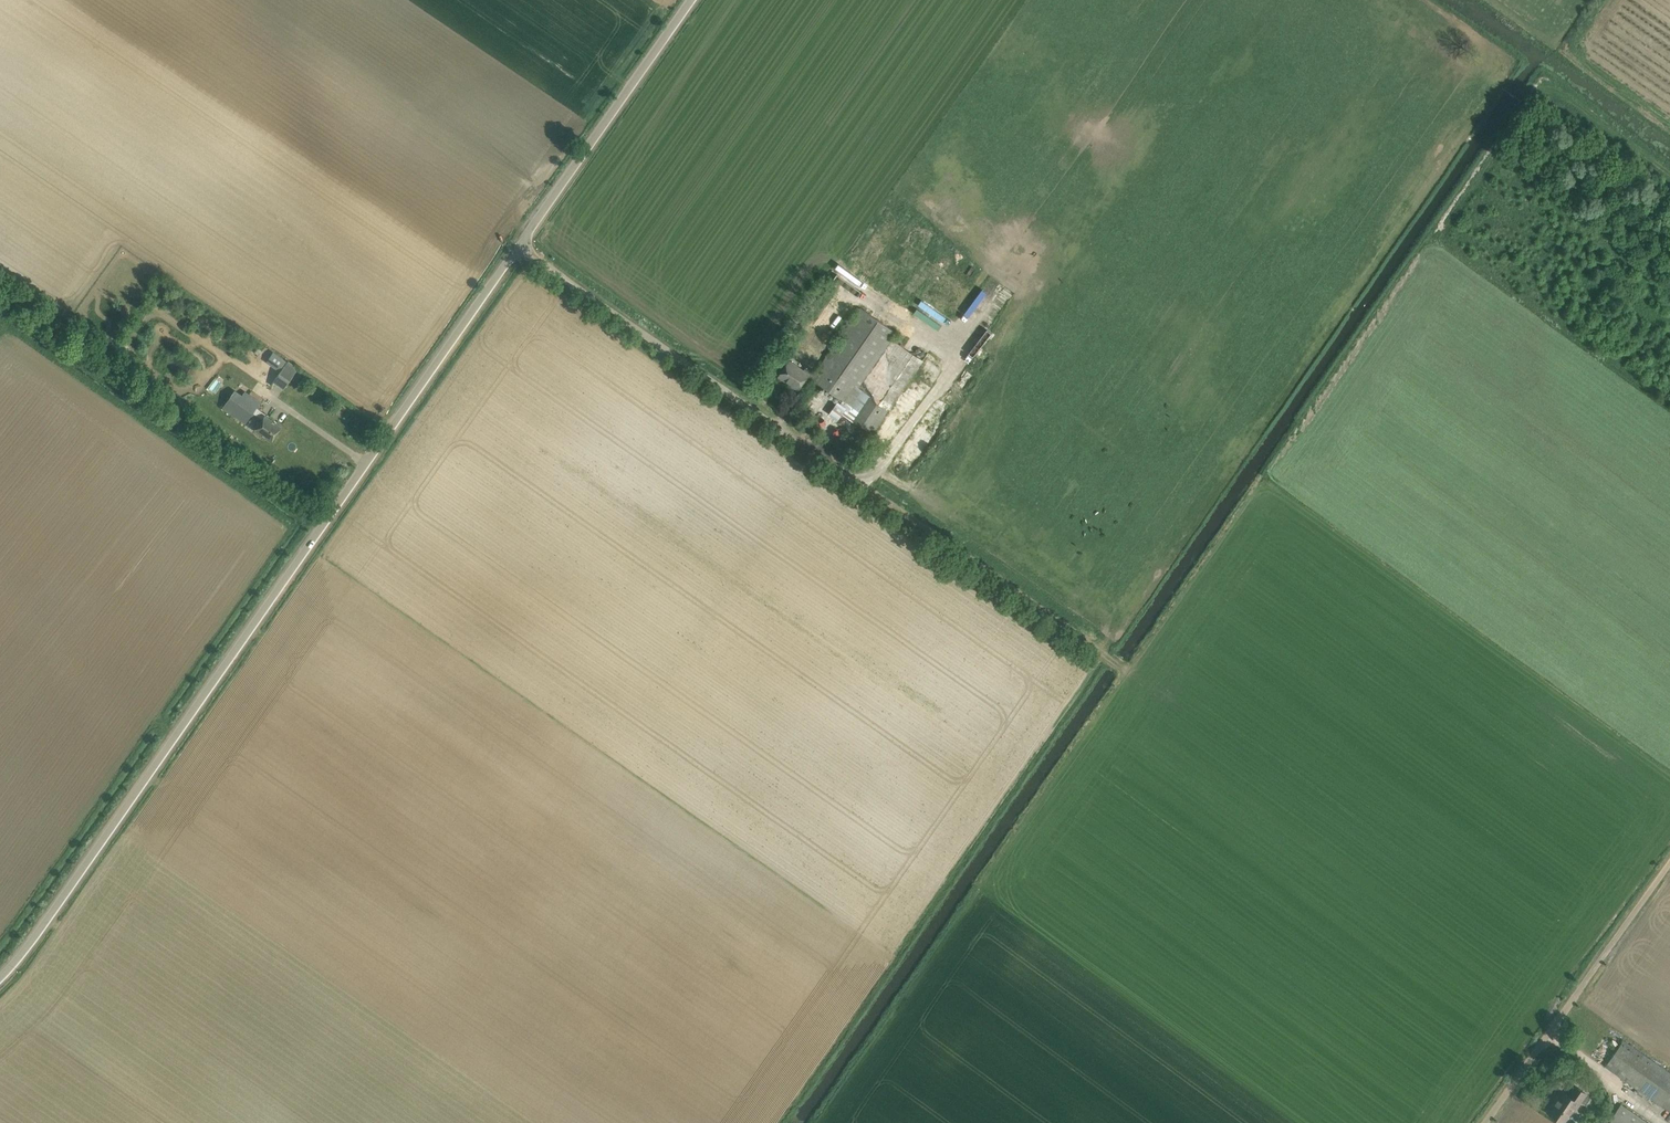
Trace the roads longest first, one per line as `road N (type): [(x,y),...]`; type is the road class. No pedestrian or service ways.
road 1 (tertiary): [(0,973),(57,910),(524,236)]
road 2 (unclassified): [(1105,645),(524,236)]
road 3 (unclassified): [(1482,1122),(1669,861)]
road 4 (tertiary): [(524,236),(689,0)]

